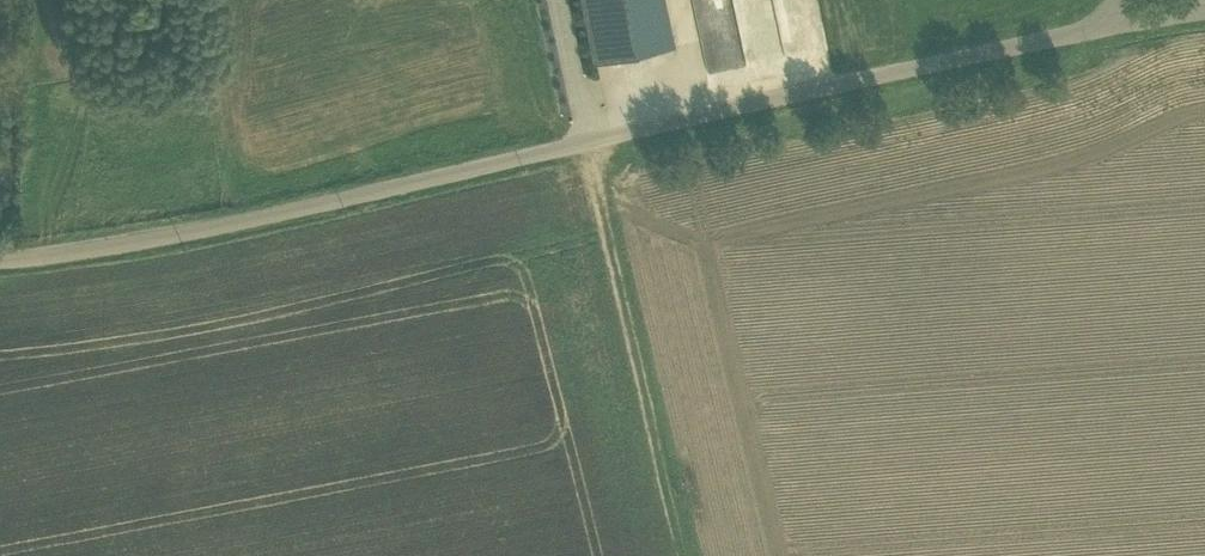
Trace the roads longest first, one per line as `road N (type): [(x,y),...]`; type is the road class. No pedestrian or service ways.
road 1 (unclassified): [(1115,21),(234,222),(0,260)]
road 2 (track): [(570,148),(677,555)]

